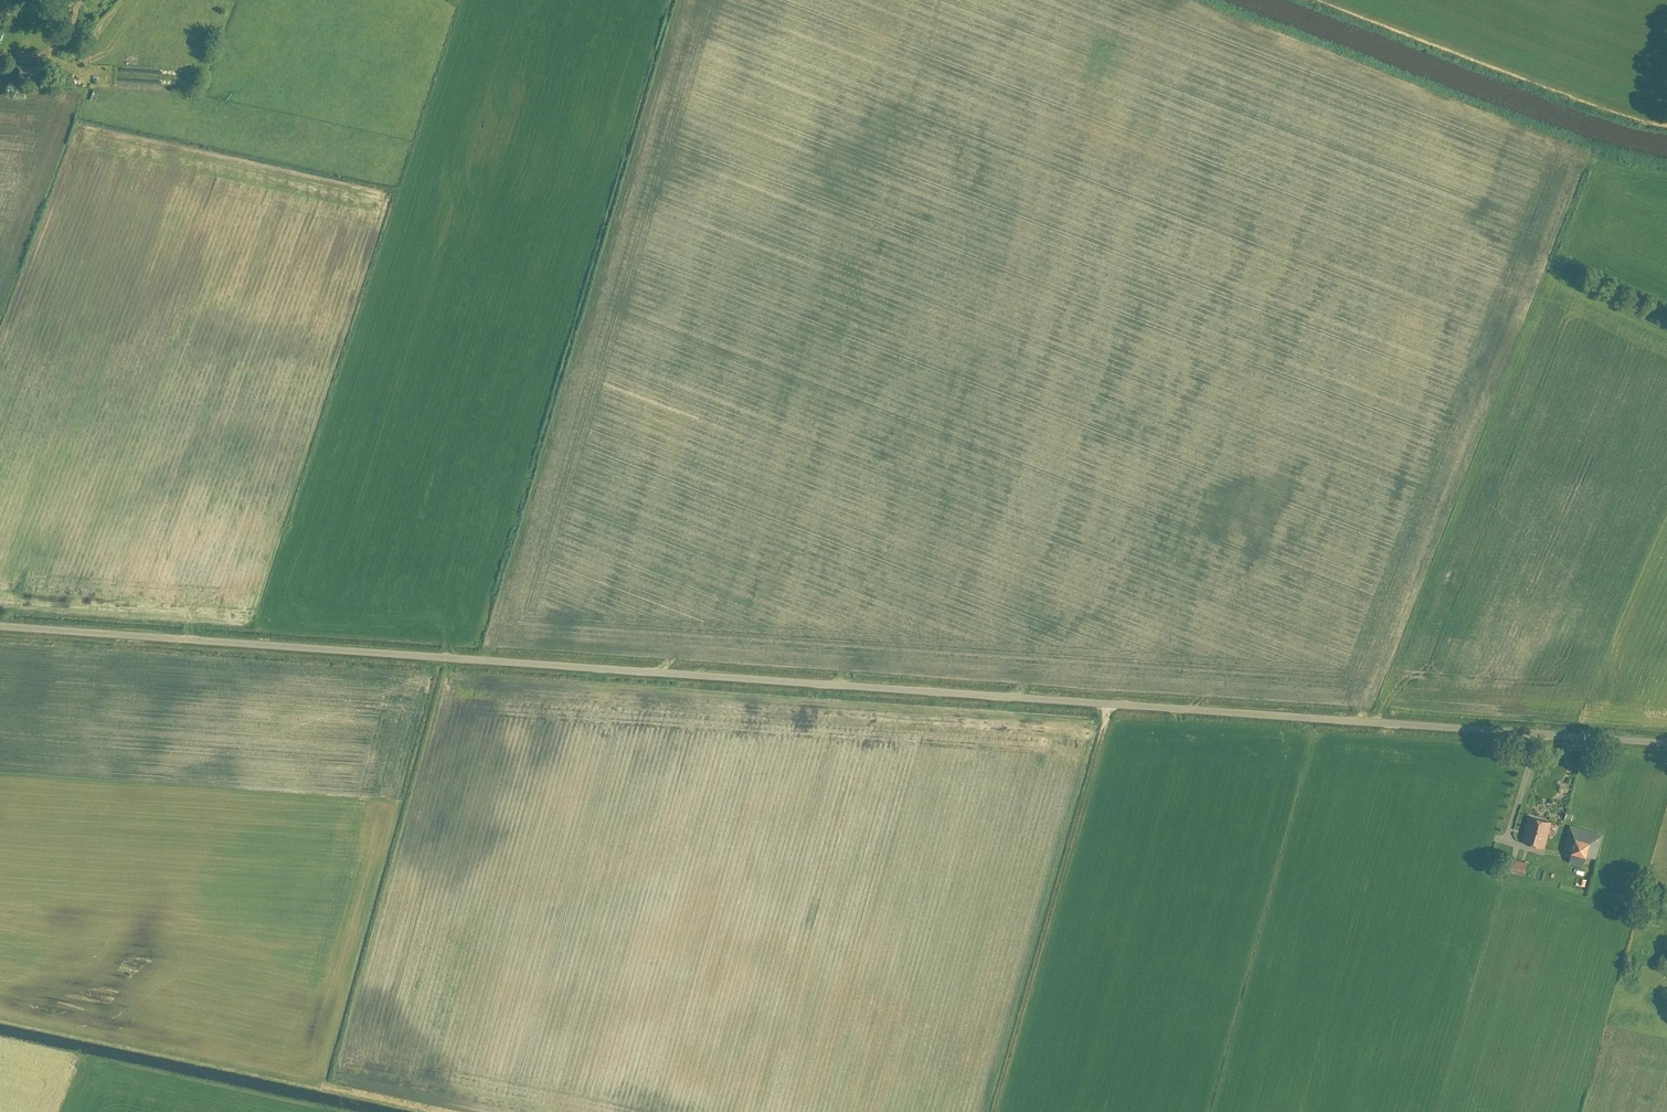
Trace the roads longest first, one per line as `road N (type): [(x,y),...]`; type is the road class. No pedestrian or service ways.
road 1 (unclassified): [(1666,746),(0,628)]
road 2 (track): [(992,1111),(1112,707)]

